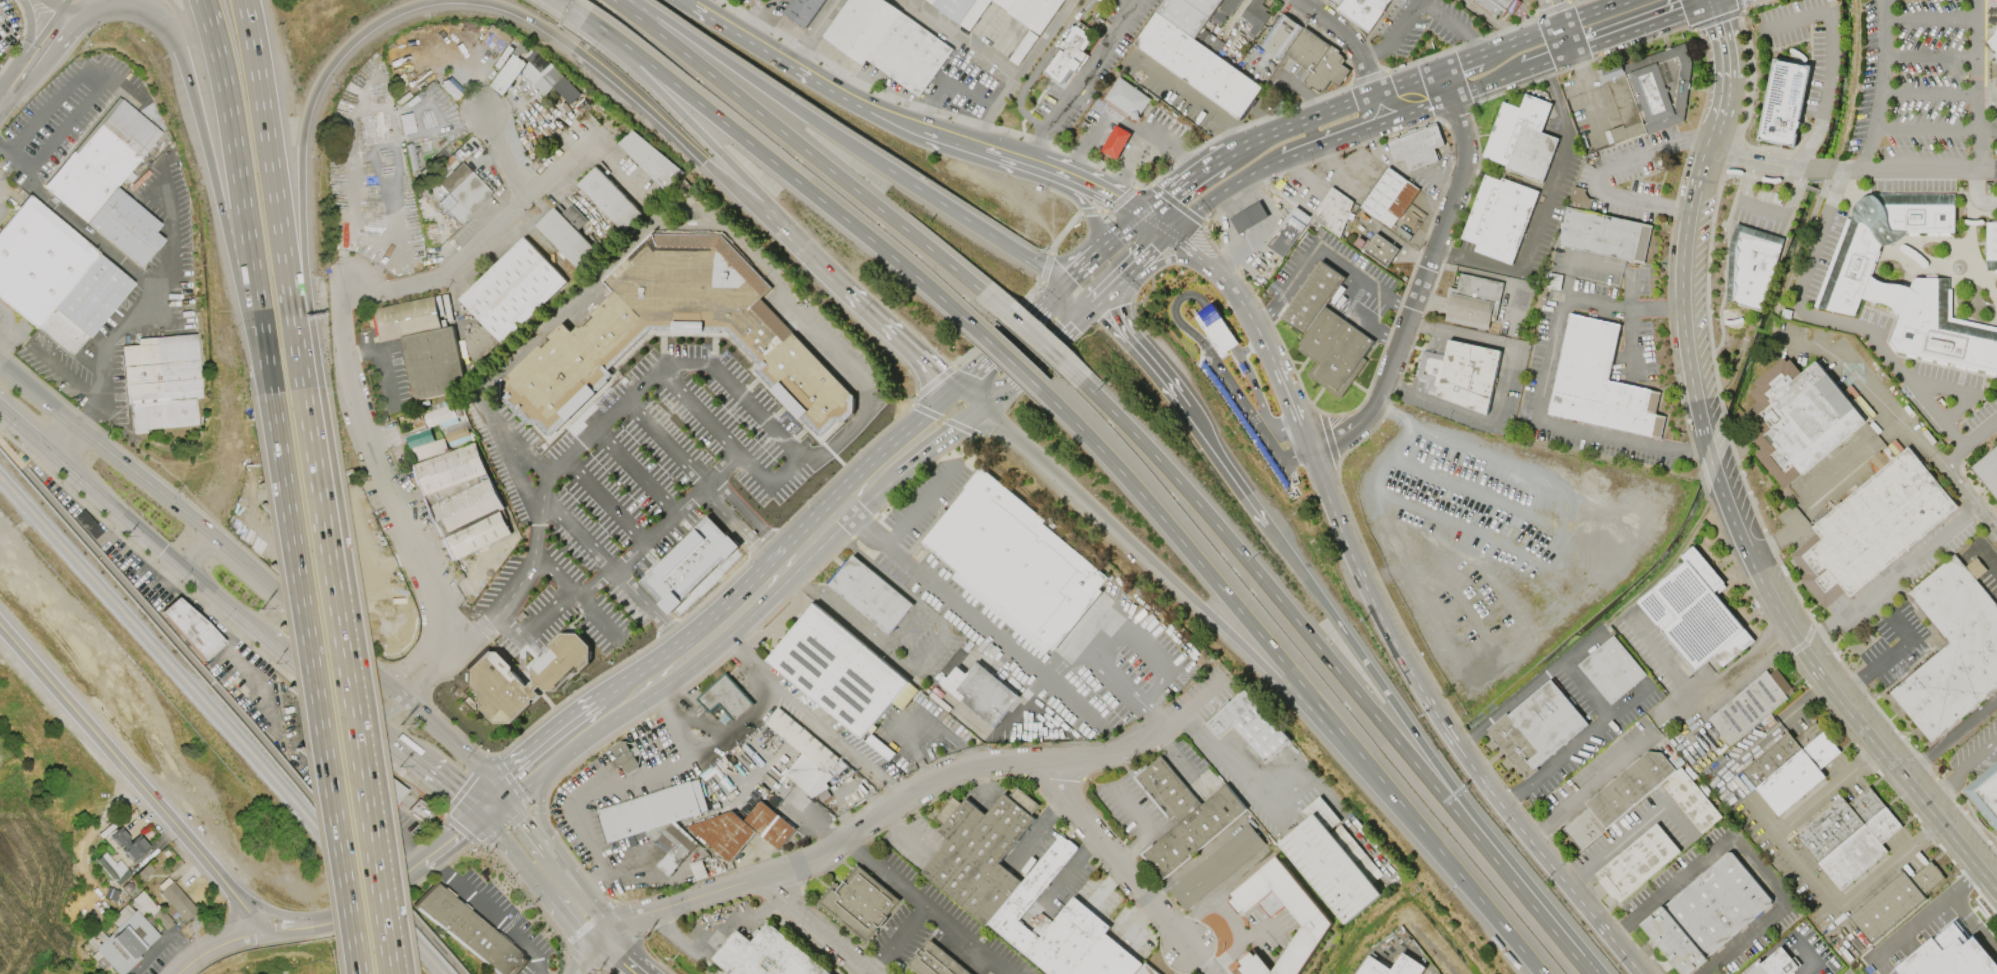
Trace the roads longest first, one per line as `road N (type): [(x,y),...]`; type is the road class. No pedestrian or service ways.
road 1 (motorway): [(302,390),(300,163),(307,110),(323,75),(361,33),(423,3),(483,2),(540,26),(641,102),(798,245)]
road 2 (tertiary): [(1996,885),(1838,694),(1737,534),(1707,444),(1686,337),(1689,210),(1710,144)]
road 3 (motorway): [(987,406),(1230,638),(1500,924)]
road 4 (motorway): [(1534,908),(1218,527),(1061,362)]
road 5 (motorway): [(1040,389),(1161,517),(1500,924)]
road 6 (residential): [(1221,682),(1166,744),(1034,761),(997,757),(927,779),(835,852),(767,880),(653,908),(604,939)]
road 7 (residential): [(436,651),(437,612),(360,424),(343,326),(352,281),(378,292),(444,279),(584,147)]
road 8 (tertiary): [(1311,453),(1358,572),(1435,714),(1640,973)]
road 9 (motorway): [(390,973),(302,390)]
road 10 (motorway): [(270,395),(357,973)]
road 11 (motorway): [(1534,908),(1228,474)]
road 12 (motorway): [(1062,285),(632,0)]
road 13 (motorway): [(1003,310),(613,0)]
road 14 (motorway): [(603,28),(982,335)]
road 15 (residential): [(1311,453),(1379,401),(1465,173),(1466,144),(1443,70)]
road 16 (tertiary): [(56,457),(377,731)]
road 17 (motorway): [(202,0),(224,83),(270,395)]
road 18 (motorway): [(302,390),(244,0)]
road 19 (motorway): [(179,50),(270,395)]
road 20 (residential): [(231,889),(0,626)]
road 21 (tertiary): [(978,143),(845,100),(683,0)]
road 22 (tertiary): [(869,485),(720,633),(632,699)]
road 23 (tertiary): [(508,796),(279,592)]
road 24 (motorway): [(603,28),(621,59),(798,245)]
road 25 (residential): [(1034,761),(1213,973)]
road 26 (tertiary): [(213,535),(0,370)]
road 27 (tertiary): [(1443,70),(1227,151)]
road 28 (motorway): [(798,245),(958,388)]
road 29 (tertiary): [(1346,138),(1524,75)]
road 30 (residential): [(430,862),(378,908),(329,925),(264,933)]
road 31 (tertiary): [(1213,267),(1263,340),(1295,413)]
road 32 (tertiary): [(1636,0),(1482,56)]
road 33 (tertiary): [(1571,58),(1717,5)]
road 34 (tertiary): [(1062,285),(958,388)]
road 35 (residential): [(767,880),(879,973)]
road 36 (motorway): [(1185,413),(1094,307)]
road 37 (tertiary): [(377,731),(483,817)]
road 38 (tertiary): [(1174,231),(1232,185),(1285,160)]
road 39 (residential): [(1373,94),(1347,38),(1298,0)]

